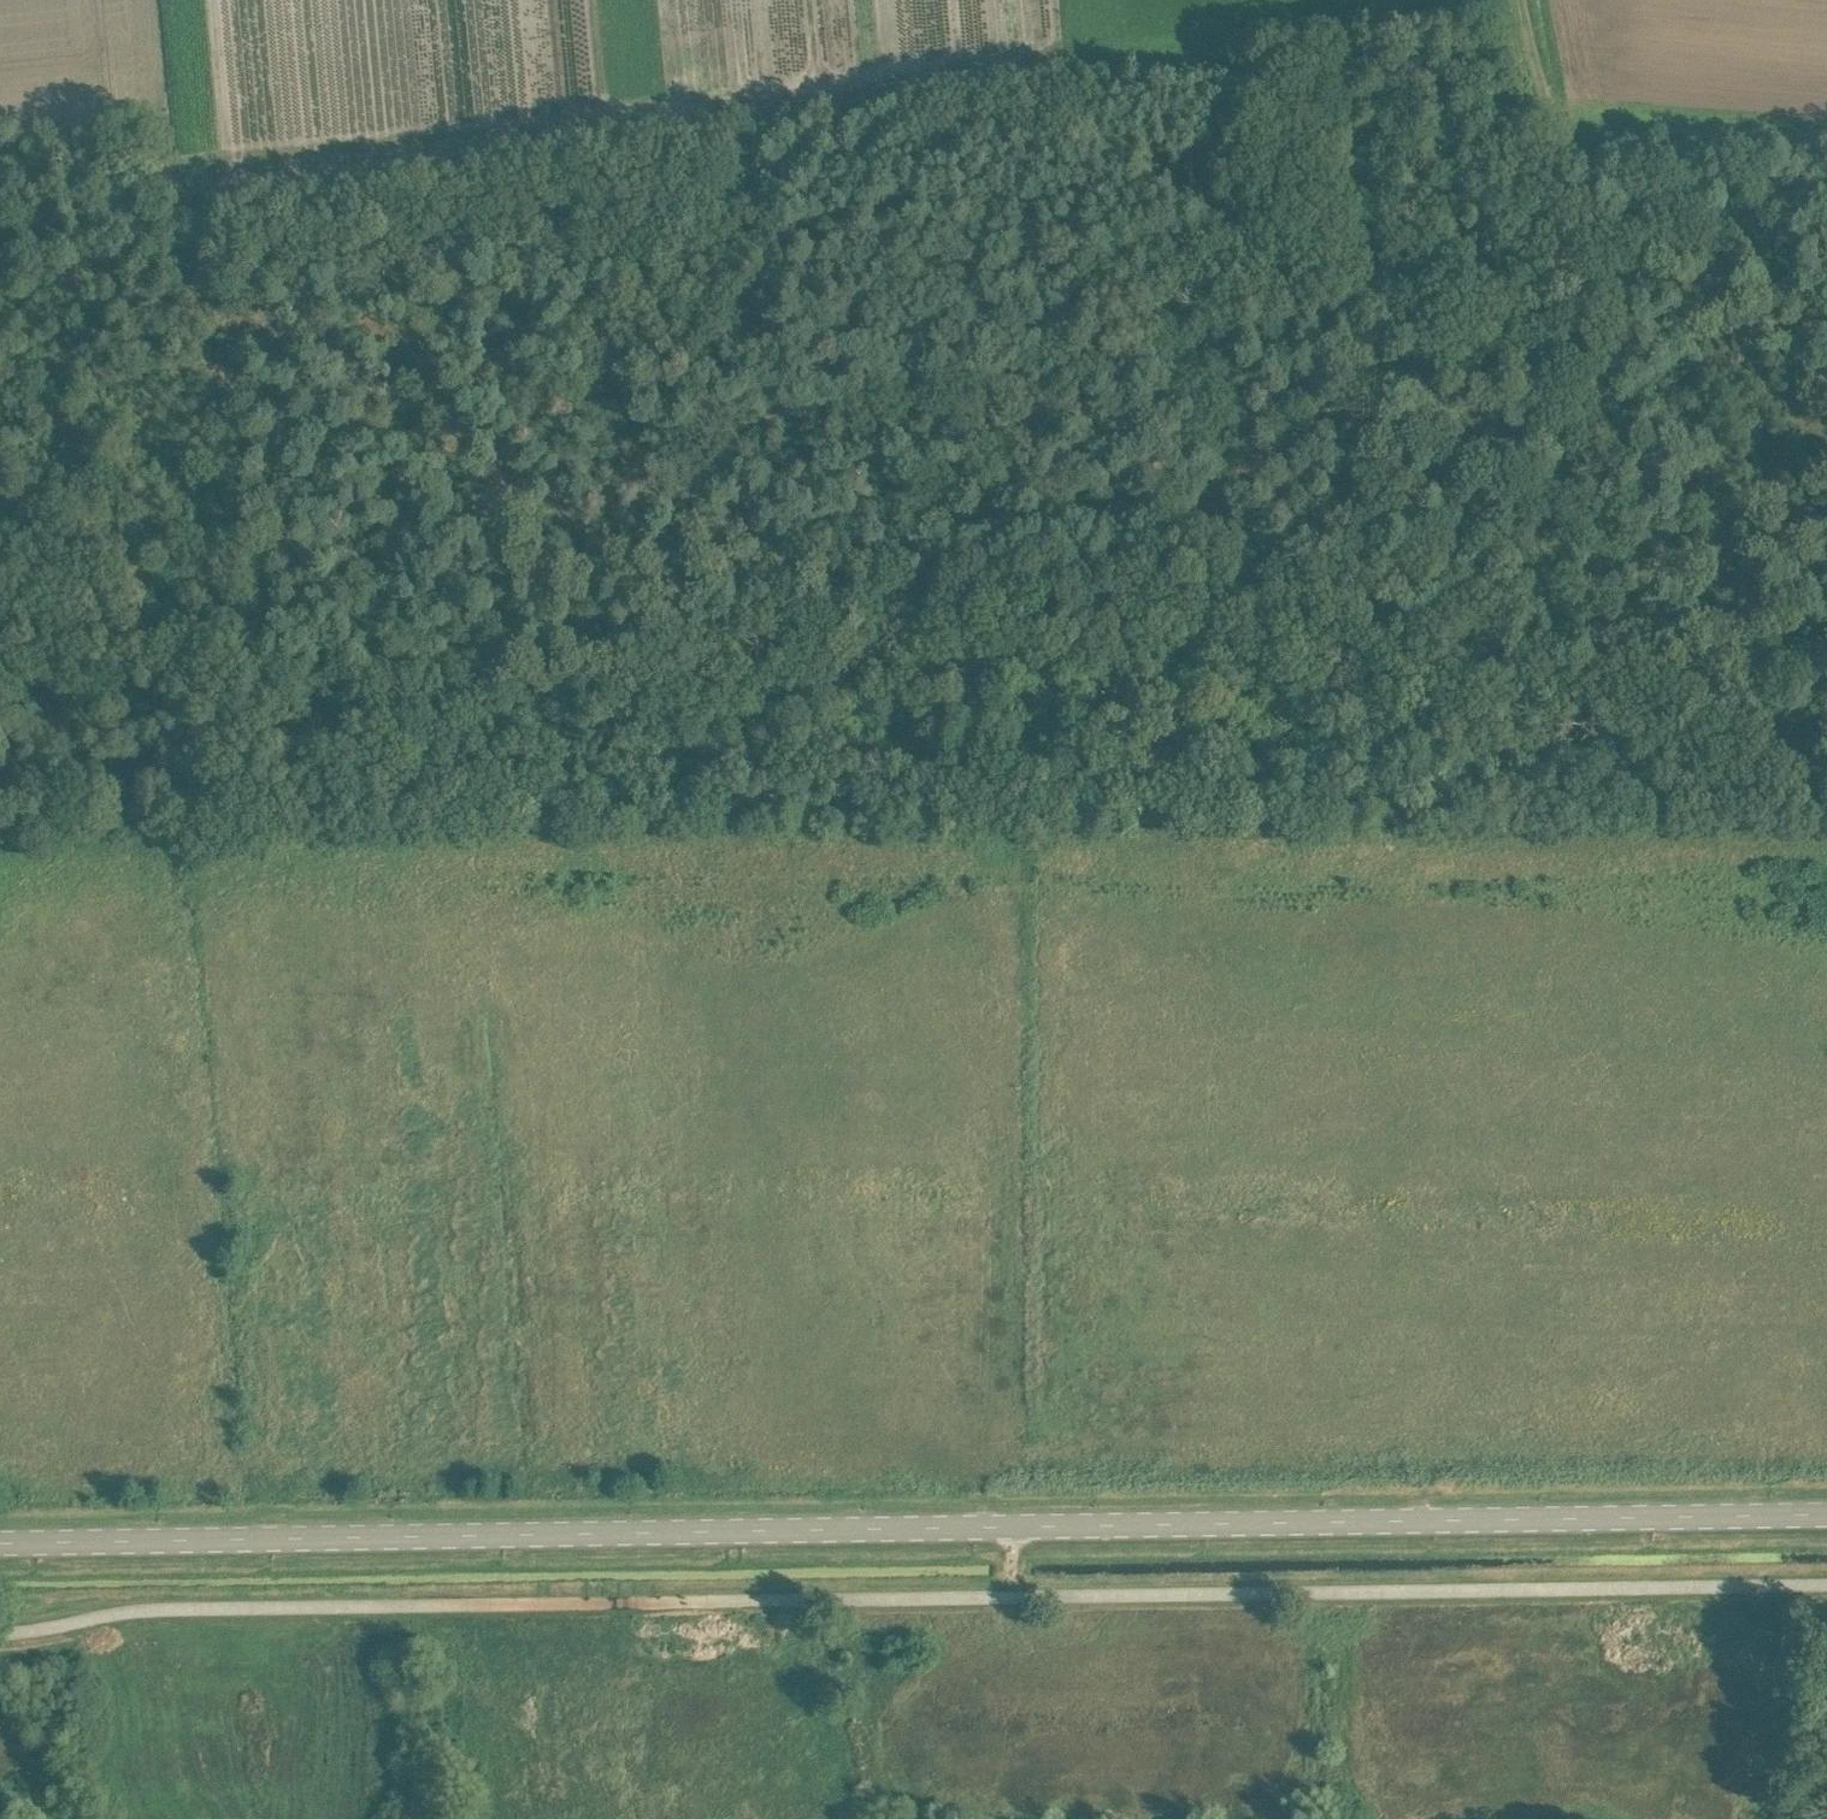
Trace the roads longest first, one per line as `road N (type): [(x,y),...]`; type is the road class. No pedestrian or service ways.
road 1 (tertiary): [(0,1541),(1826,1515)]
road 2 (track): [(1532,0),(1564,194),(1569,359)]

